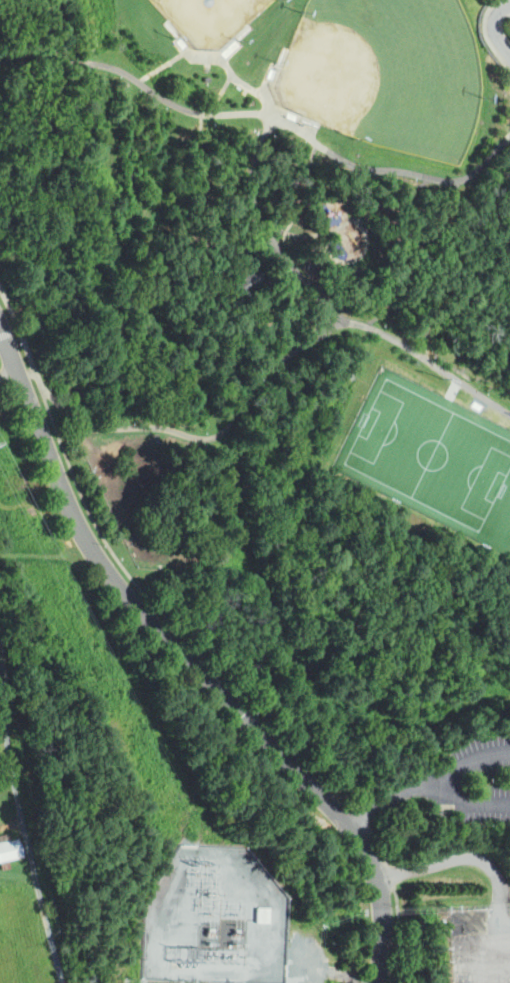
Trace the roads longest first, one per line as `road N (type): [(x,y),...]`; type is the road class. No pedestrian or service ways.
road 1 (residential): [(0,325),(70,505),(117,584),(362,845),(380,899),(380,982)]

